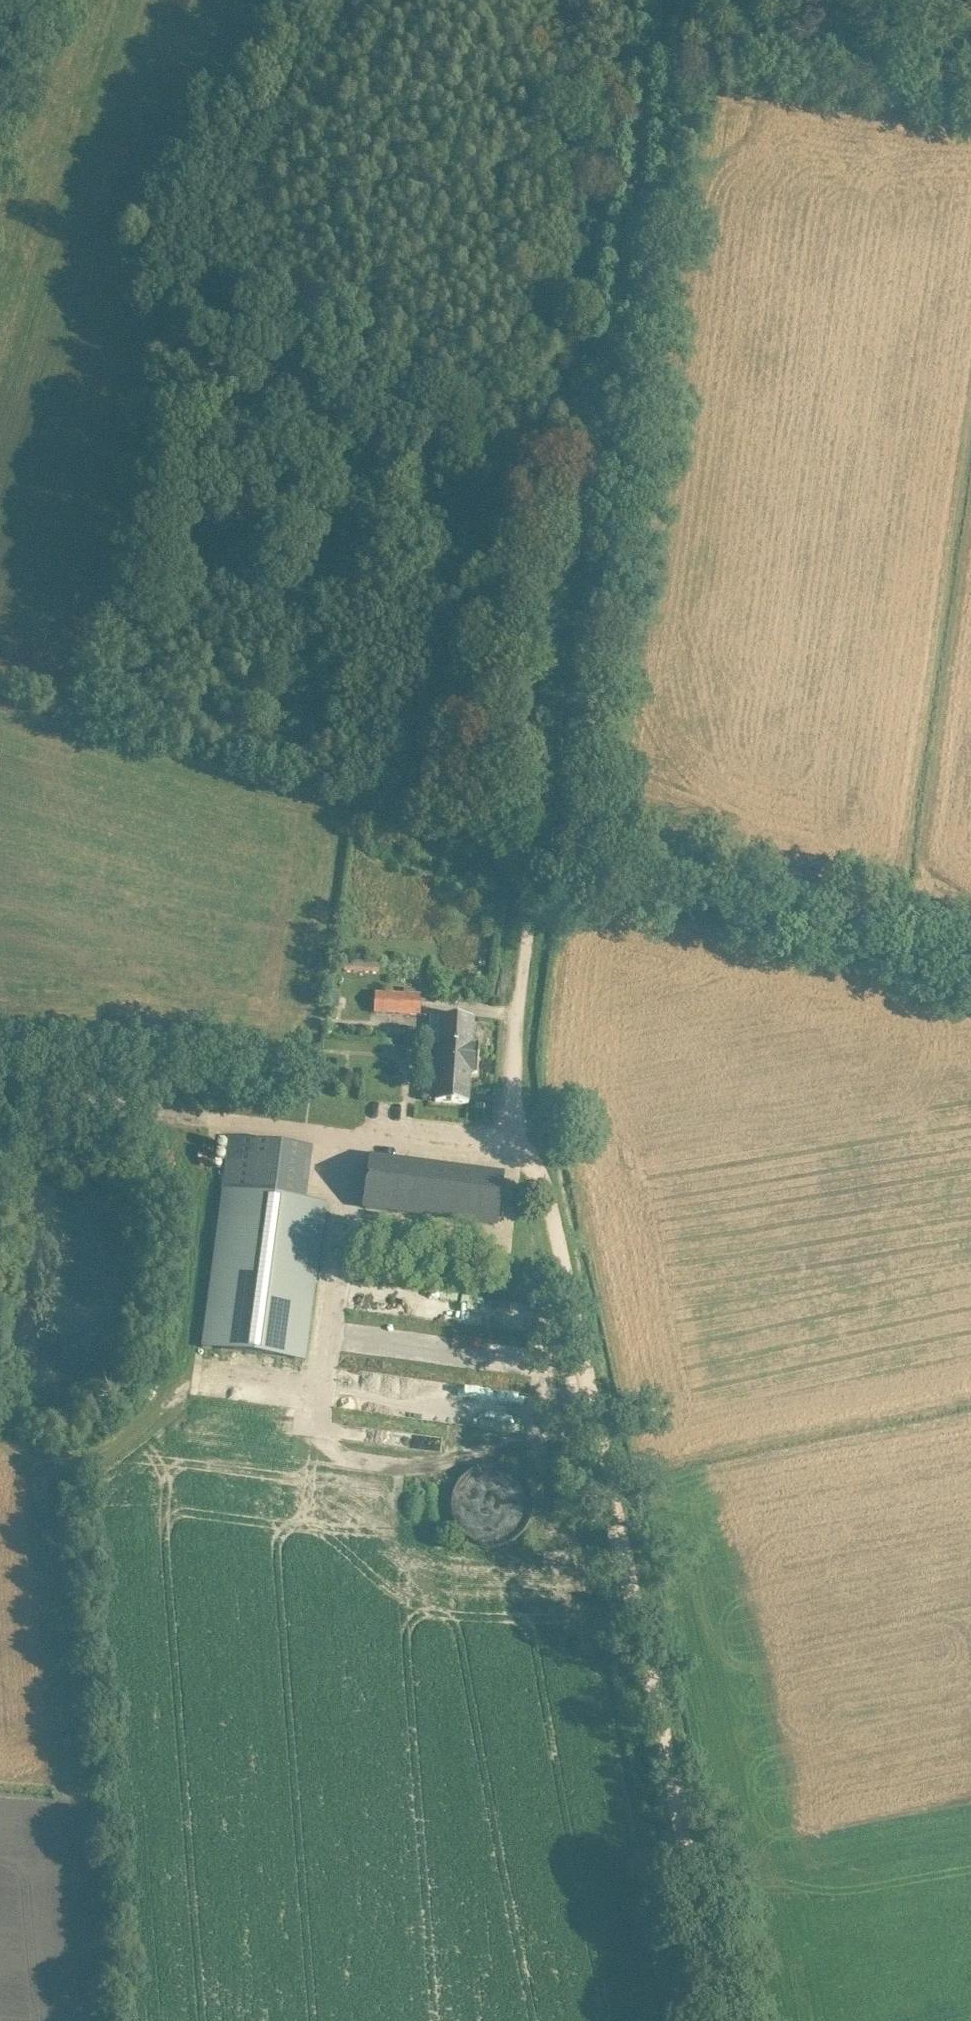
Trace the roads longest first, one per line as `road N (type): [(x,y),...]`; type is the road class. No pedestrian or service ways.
road 1 (track): [(655,0),(614,297),(579,675),(523,976),(517,1059),(738,2020)]

